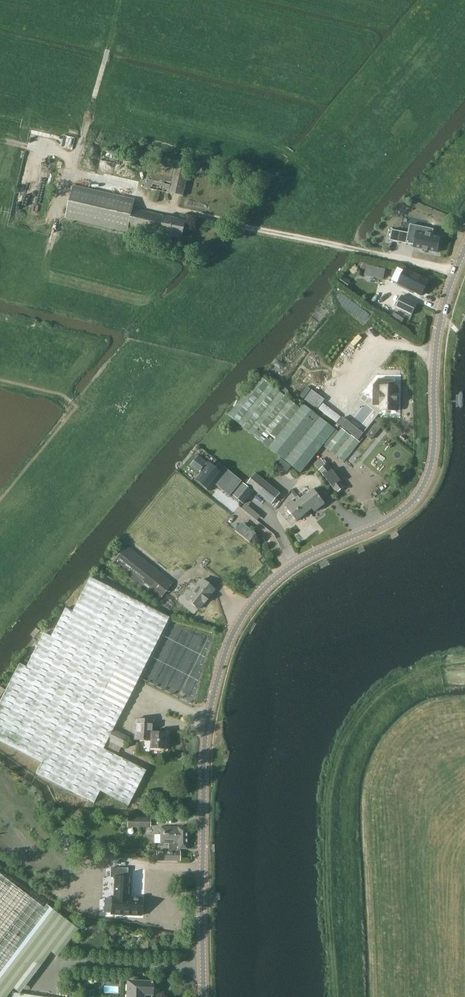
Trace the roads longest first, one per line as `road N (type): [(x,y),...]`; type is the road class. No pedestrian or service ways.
road 1 (tertiary): [(464,250),(442,326),(438,450),(420,493),(395,518),(294,565),(253,604),(227,647),(206,729),(204,996)]
road 2 (track): [(0,592),(11,594),(218,359),(334,245)]
road 3 (track): [(325,242),(464,76)]
road 4 (track): [(74,176),(119,0)]
road 5 (track): [(152,207),(135,190),(74,176),(52,243)]

